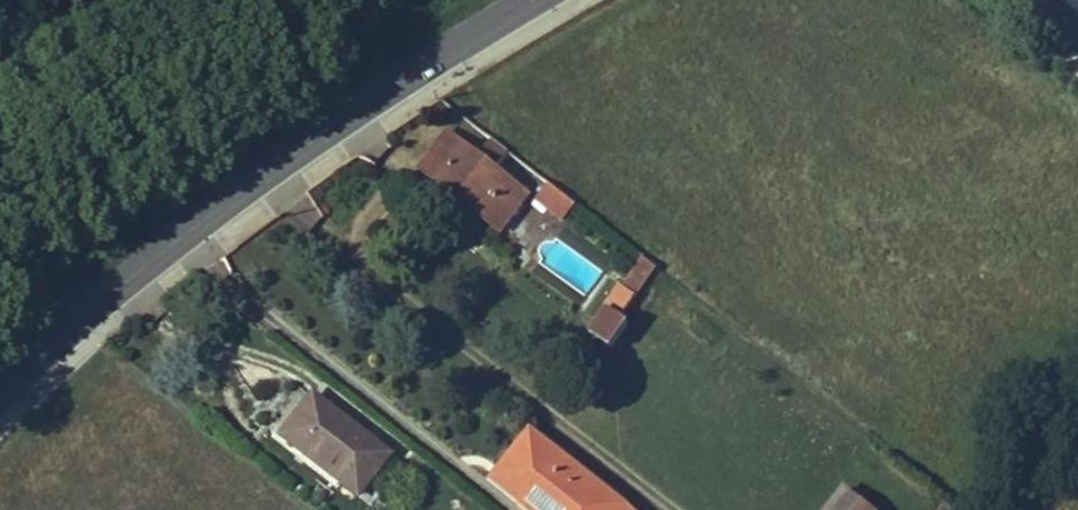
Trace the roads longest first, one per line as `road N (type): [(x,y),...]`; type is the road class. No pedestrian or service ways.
road 1 (tertiary): [(520,0),(436,45),(96,297),(0,387)]

